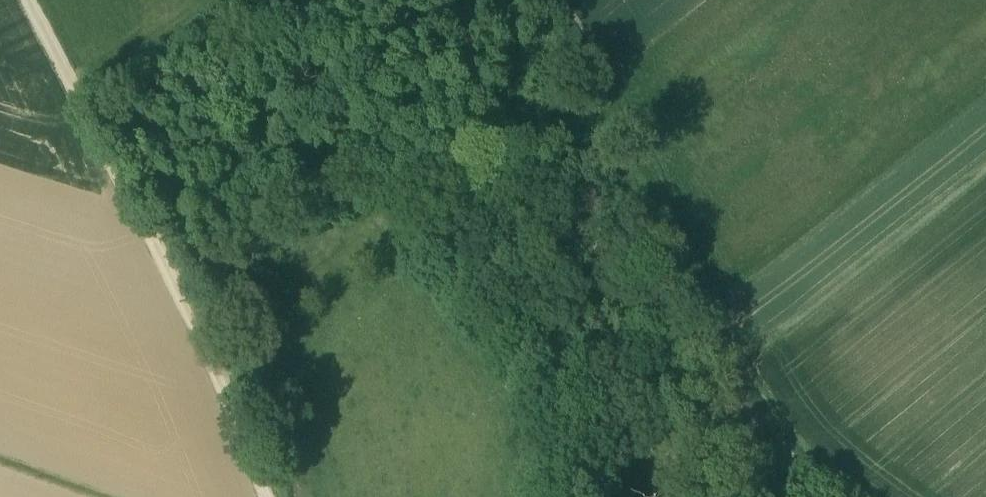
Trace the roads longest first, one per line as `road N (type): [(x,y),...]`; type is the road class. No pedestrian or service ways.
road 1 (track): [(28,0),(211,352),(265,496)]
road 2 (track): [(544,0),(618,108),(745,369)]
road 3 (track): [(272,496),(279,460),(257,335),(258,258),(376,174)]
road 4 (track): [(745,369),(985,173)]
road 5 (track): [(760,496),(766,425),(745,369)]
road 6 (track): [(874,496),(766,425)]

